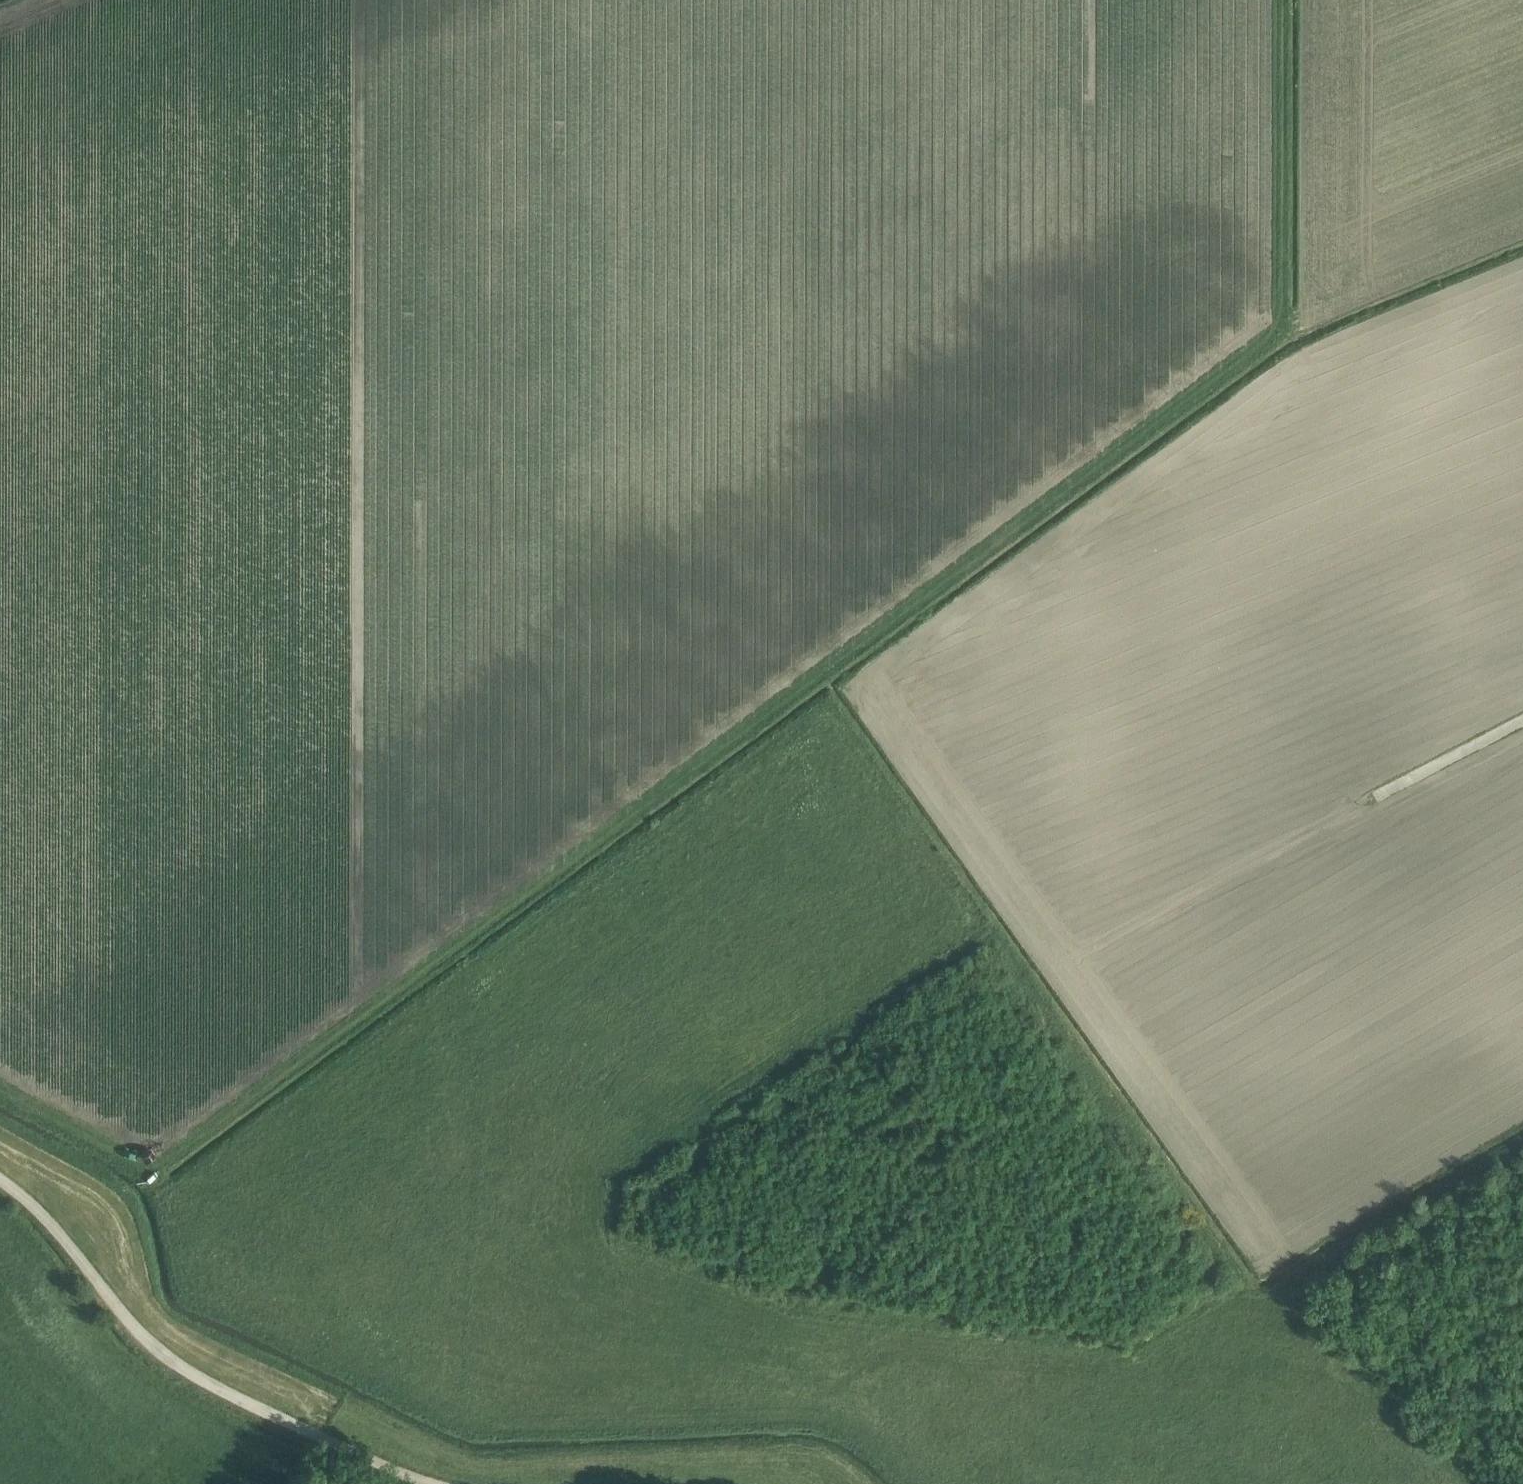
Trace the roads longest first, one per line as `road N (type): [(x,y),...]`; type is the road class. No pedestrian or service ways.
road 1 (track): [(432,1483),(226,1396),(157,1355),(0,1192)]

